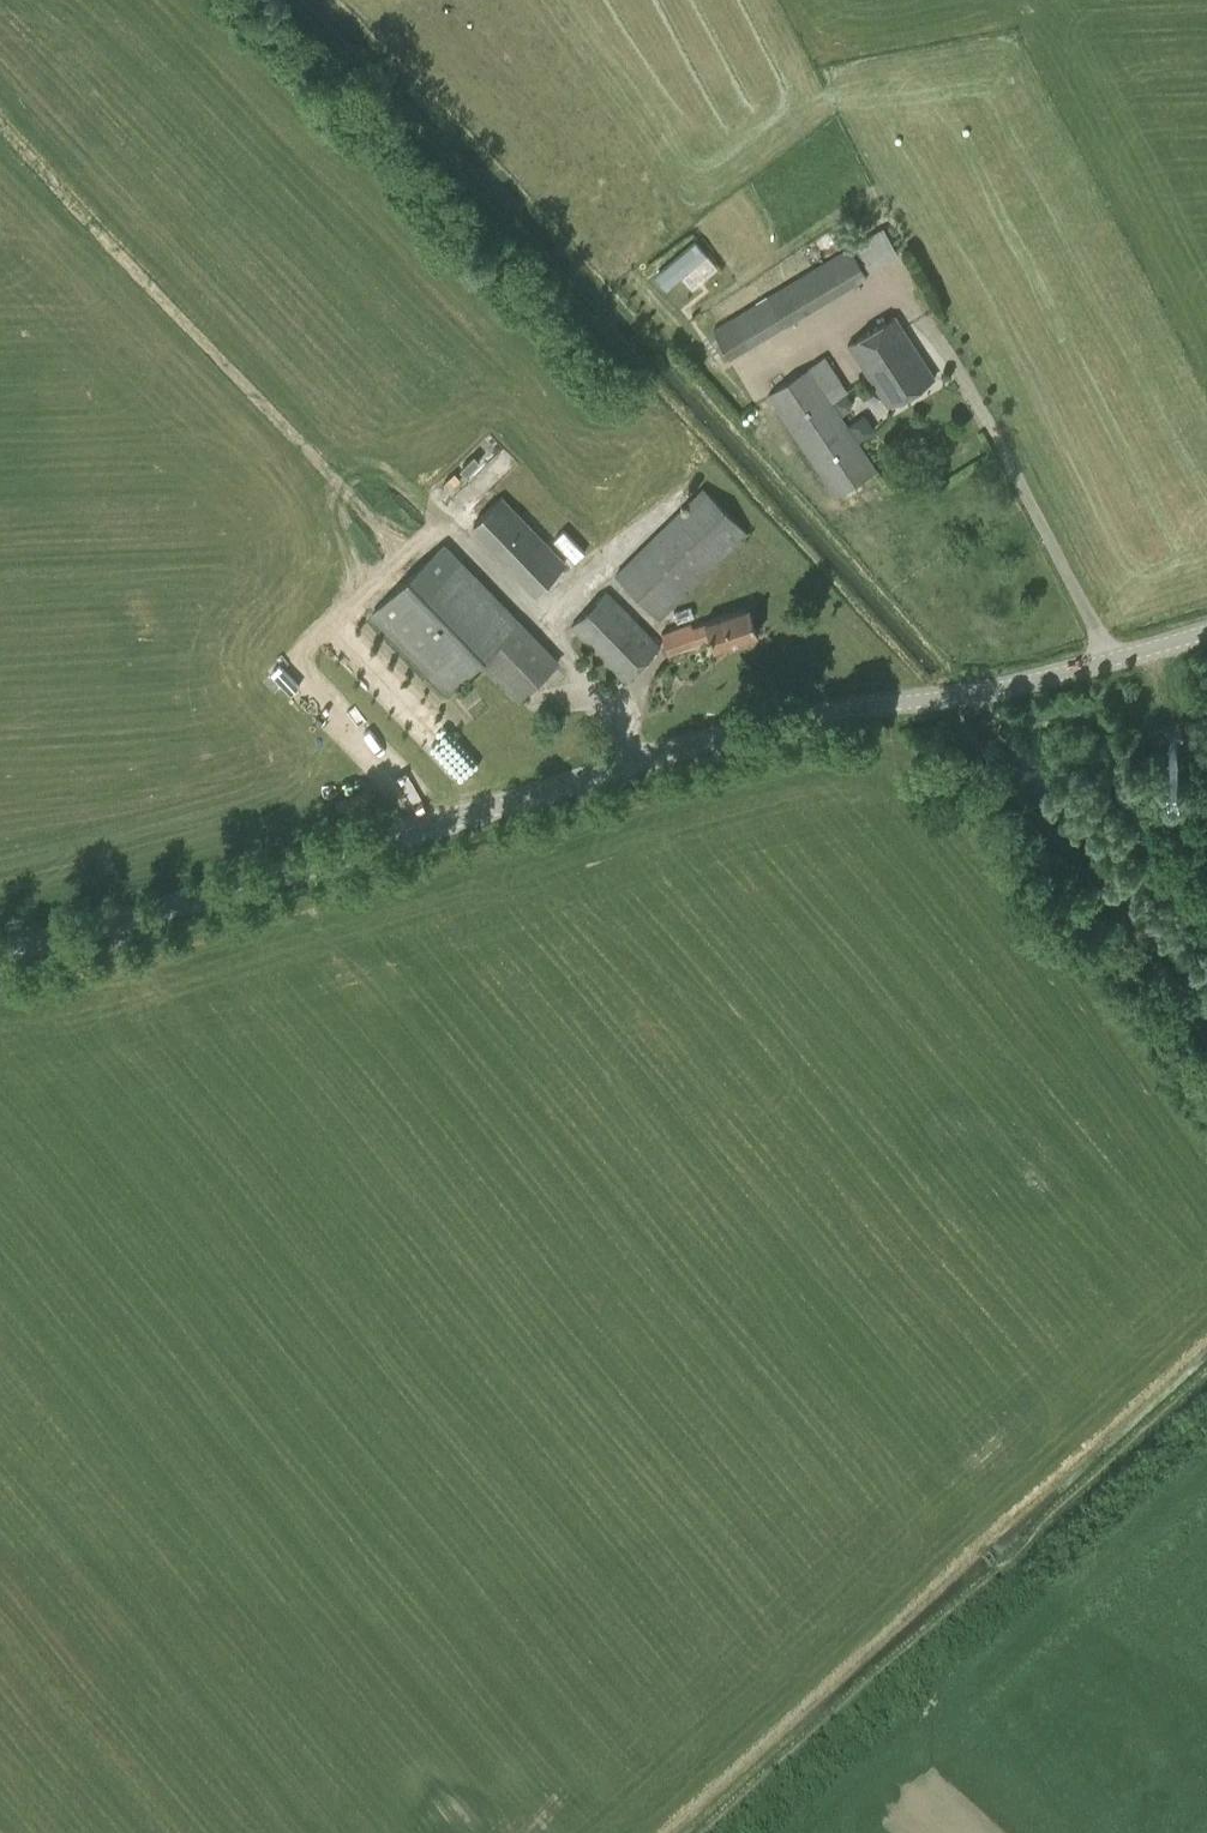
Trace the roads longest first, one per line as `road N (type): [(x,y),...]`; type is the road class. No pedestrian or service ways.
road 1 (unclassified): [(0,950),(140,917),(765,726),(984,692),(1206,631)]

